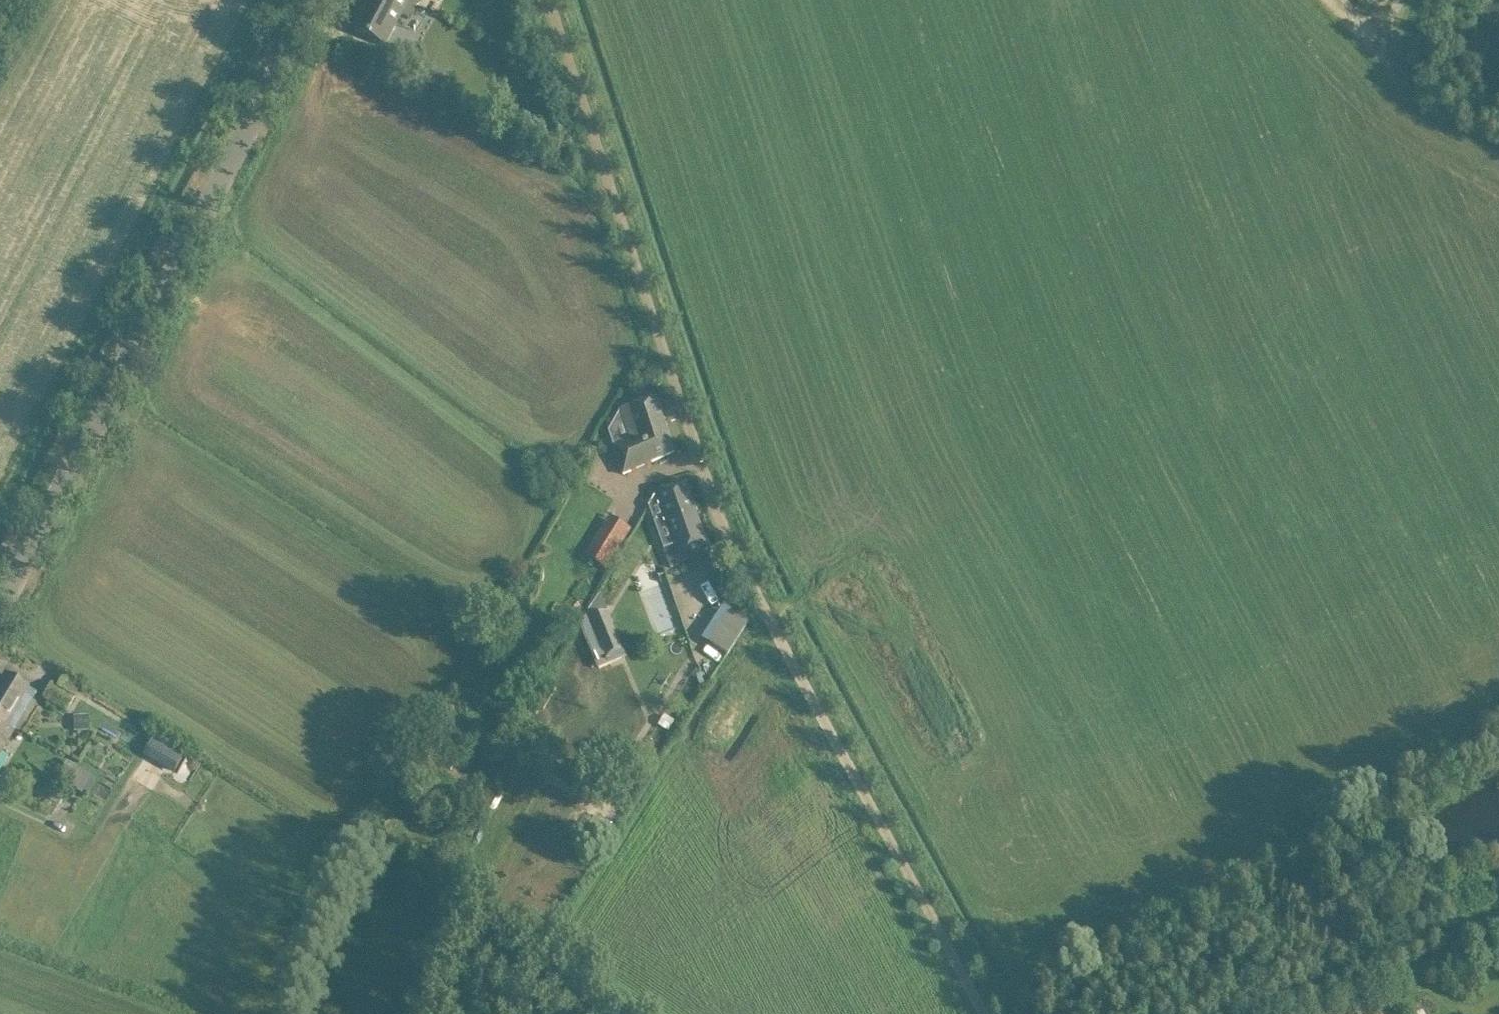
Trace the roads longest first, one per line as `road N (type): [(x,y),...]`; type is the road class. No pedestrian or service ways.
road 1 (unclassified): [(984,1013),(729,540),(550,0)]
road 2 (unclassified): [(0,610),(324,0)]

